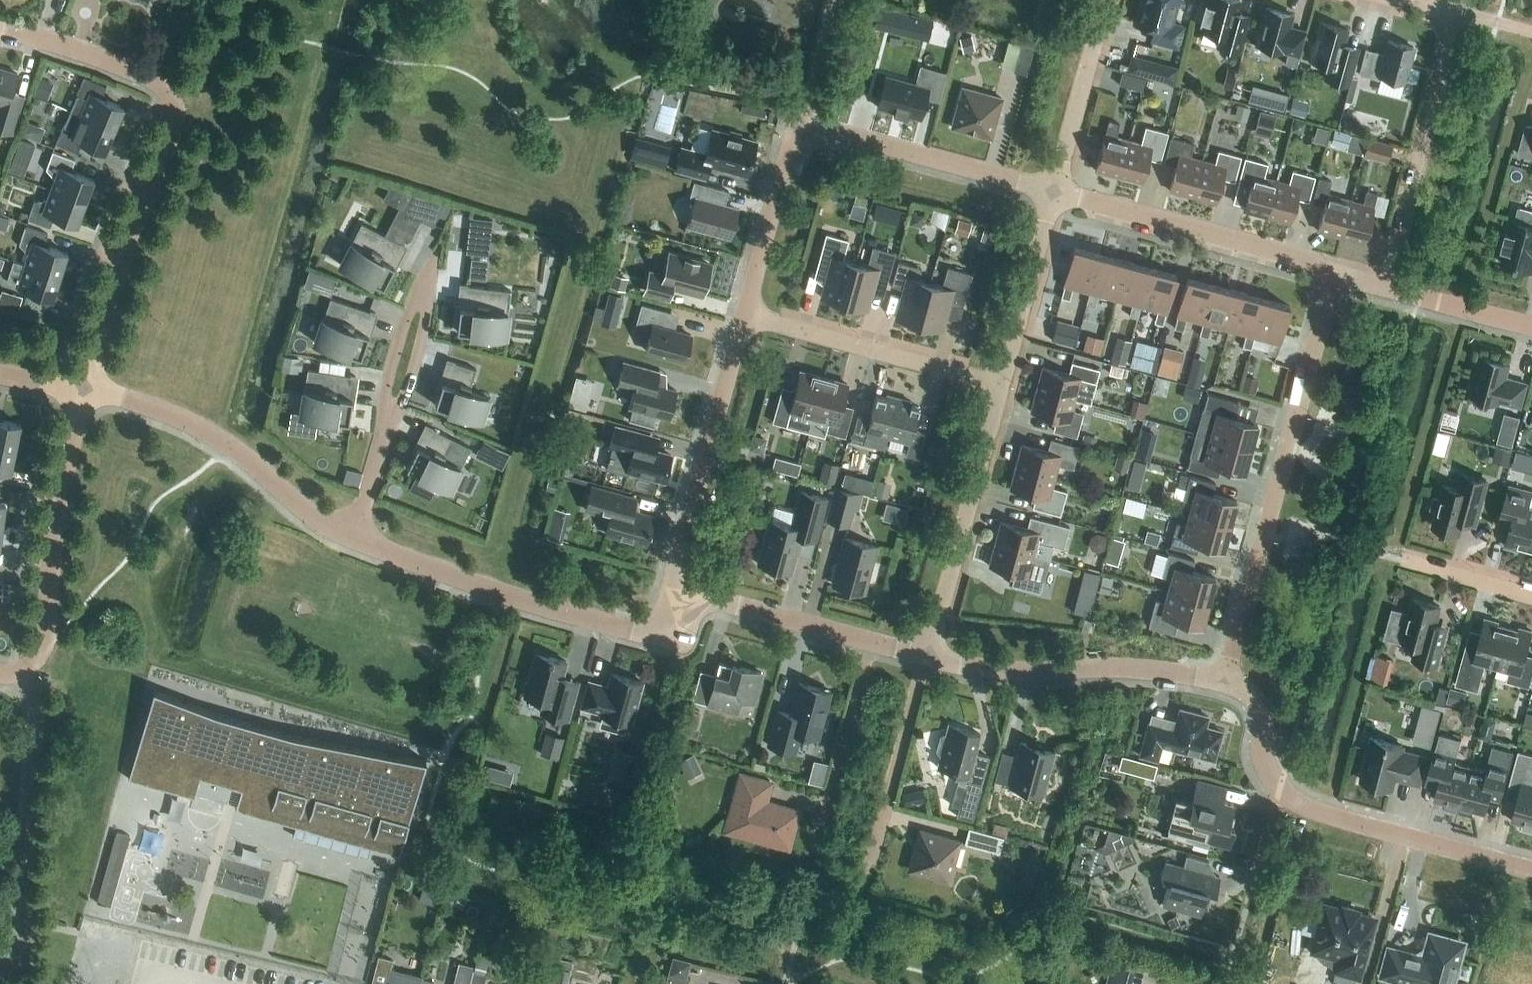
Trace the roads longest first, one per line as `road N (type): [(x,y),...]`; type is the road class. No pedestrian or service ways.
road 1 (residential): [(0,28),(128,67),(164,87),(176,106),(84,388)]
road 2 (residential): [(744,313),(789,150),(806,129),(1052,191)]
road 3 (residential): [(1223,680),(1330,278)]
road 4 (unclassified): [(1531,870),(1296,801),(1269,772),(1260,711),(1248,691),(1223,680)]
road 5 (unclassified): [(673,616),(633,630),(505,596),(351,539)]
road 6 (residential): [(673,616),(677,554),(744,313)]
road 7 (unclassified): [(351,539),(210,433),(84,388)]
road 8 (residential): [(18,673),(44,647),(55,527),(84,388)]
road 9 (unclassified): [(1223,680),(1110,666),(1002,671),(927,656)]
road 10 (residential): [(1052,191),(1306,257),(1330,278)]
road 11 (residential): [(927,656),(1001,383)]
road 12 (residential): [(1457,13),(1386,284)]
road 13 (residential): [(1001,383),(744,313)]
road 14 (residential): [(389,421),(423,337),(426,282),(408,312),(386,393)]
road 15 (residential): [(819,851),(872,641)]
road 16 (residential): [(871,863),(927,656)]
road 17 (unclassified): [(872,641),(738,604),(709,603),(673,616)]
road 18 (residential): [(1052,191),(1001,383)]
road 19 (residential): [(1052,191),(1105,0)]
road 20 (residential): [(1386,284),(1531,327)]
road 21 (residential): [(1531,595),(1411,561)]
road 22 (residential): [(351,539),(389,421)]

